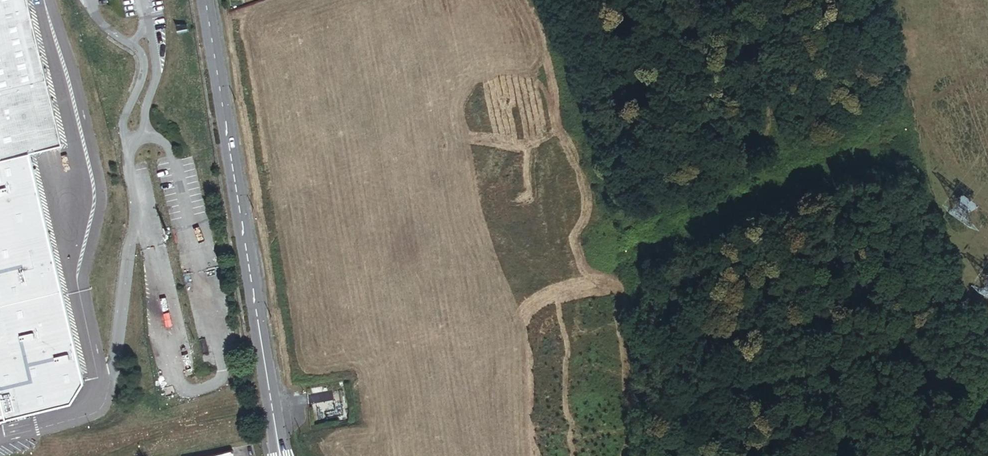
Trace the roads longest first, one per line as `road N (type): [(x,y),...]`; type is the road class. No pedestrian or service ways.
road 1 (secondary): [(204,0),(281,455)]
road 2 (unclassified): [(938,455),(935,397),(945,372),(969,368),(987,387)]

